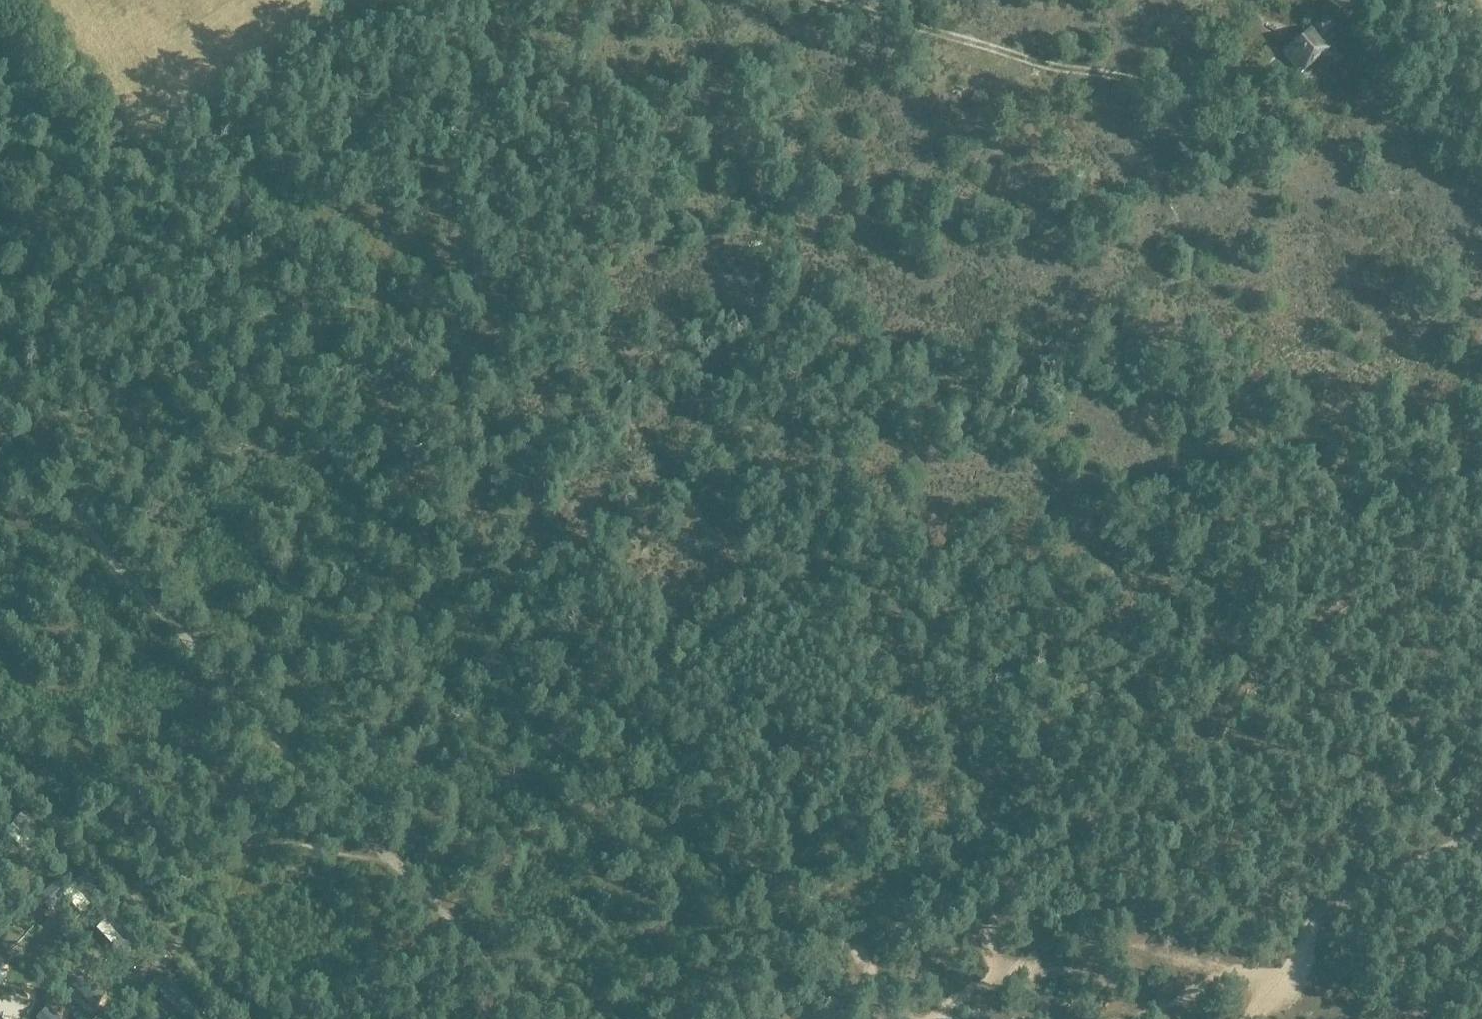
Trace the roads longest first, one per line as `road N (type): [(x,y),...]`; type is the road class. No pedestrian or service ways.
road 1 (track): [(1249,90),(1062,66),(843,0)]
road 2 (track): [(242,1018),(0,745)]
road 3 (track): [(1249,1018),(1267,1006),(1319,930),(1350,903),(1465,841)]
road 4 (track): [(1481,832),(1465,841),(1436,893),(1410,964),(1405,1018)]

